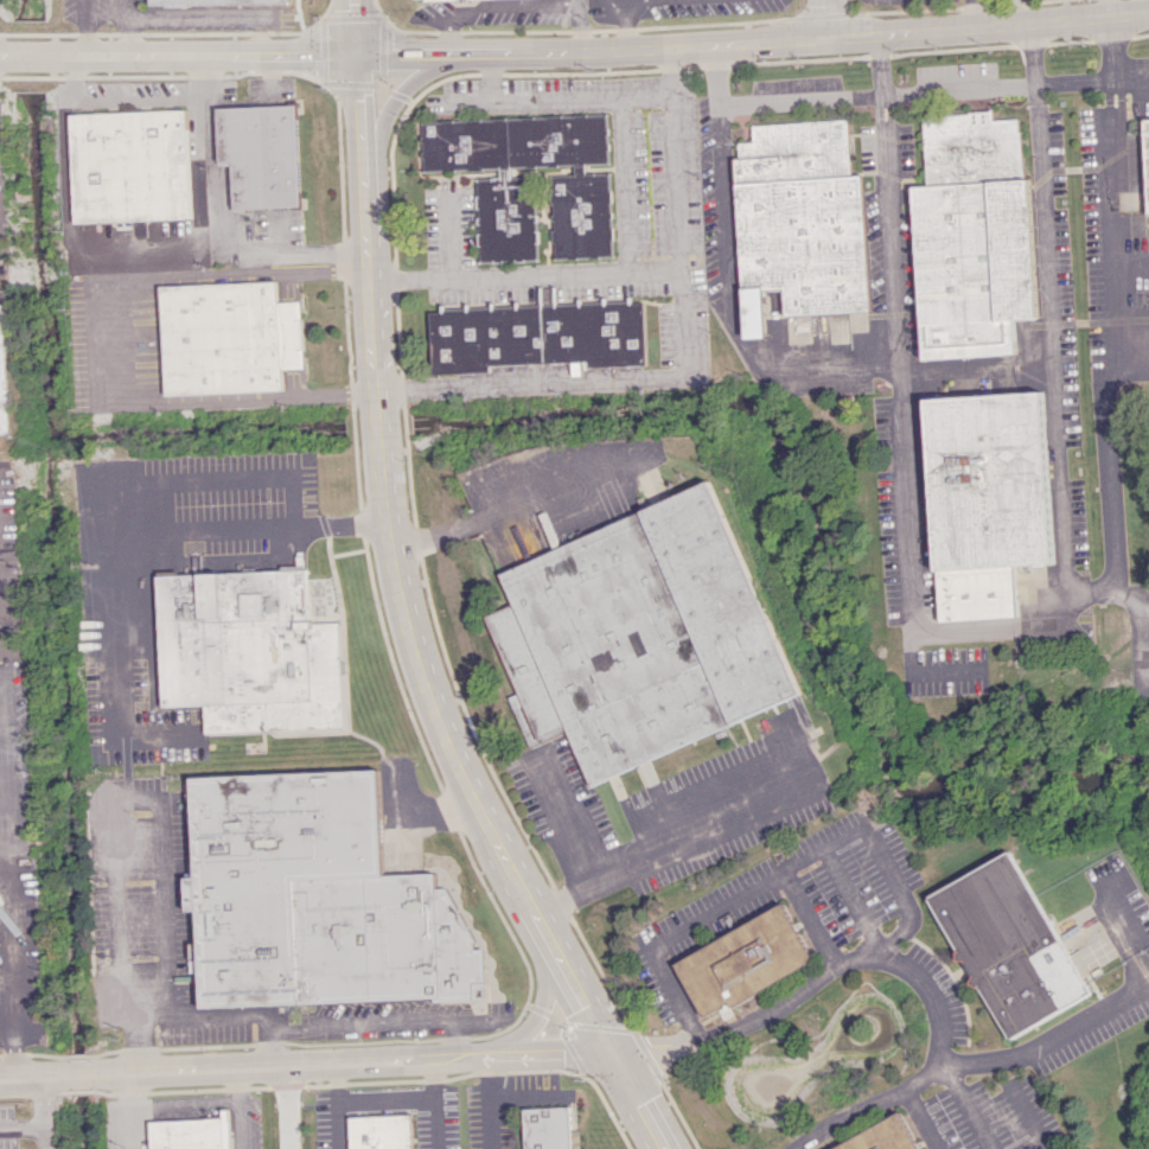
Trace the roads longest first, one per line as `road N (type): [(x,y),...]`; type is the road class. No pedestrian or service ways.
road 1 (secondary): [(663,1148),(447,755),(378,462),(357,0)]
road 2 (tertiary): [(59,56),(579,52),(1148,12)]
road 3 (tertiary): [(91,1075),(604,1046)]

